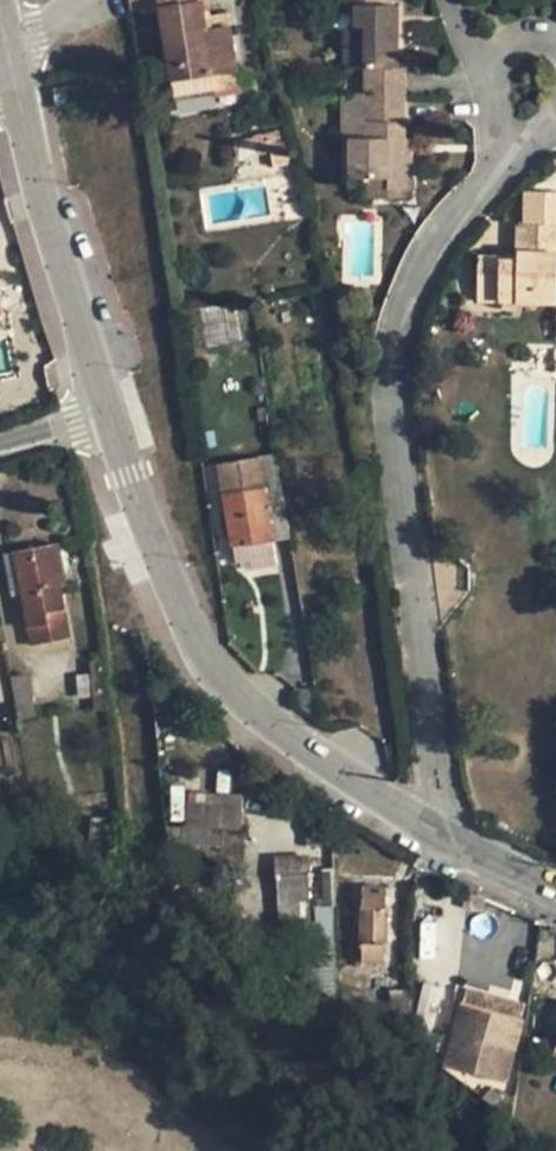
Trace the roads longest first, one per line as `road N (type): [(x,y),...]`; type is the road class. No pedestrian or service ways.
road 1 (tertiary): [(104,411),(211,671),(278,732),(440,838),(555,889)]
road 2 (tertiary): [(12,80),(104,411)]

